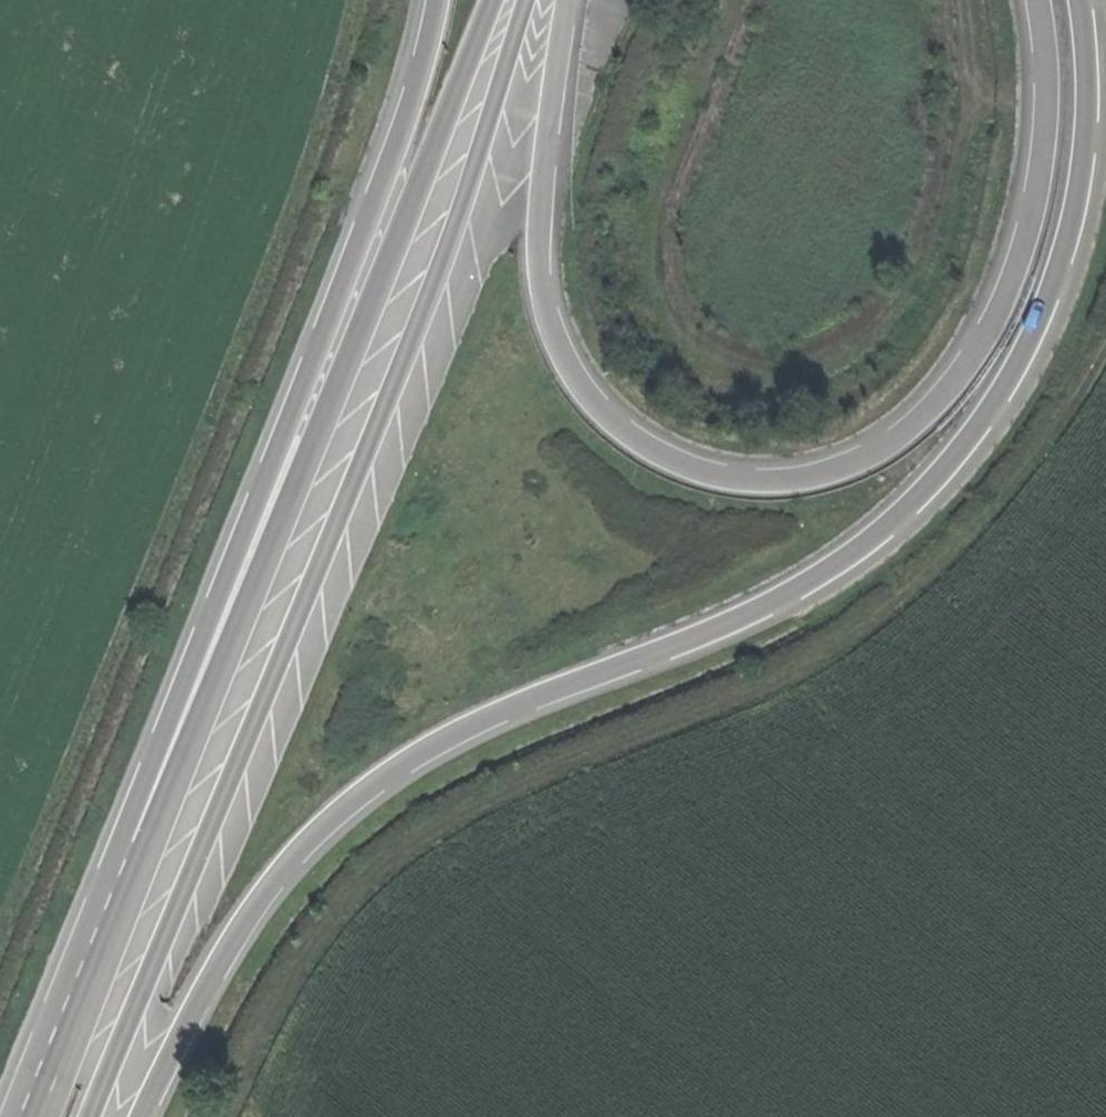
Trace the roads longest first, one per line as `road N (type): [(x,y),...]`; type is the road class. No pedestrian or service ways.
road 1 (trunk): [(145,1116),(218,965),(286,867),(339,816),(408,761),(518,704),(778,598),(864,546),(948,468),(1004,394),(1049,311),(1079,213),(1093,57),(1086,0)]
road 2 (trunk): [(1040,0),(1049,49),(1041,193),(1016,288),(982,351),(912,430),(867,456),(766,479),(664,452),(619,425),(579,379),(550,316),(542,244),(571,0)]
road 3 (trunk): [(90,1116),(368,450),(534,0)]
road 4 (track): [(1105,362),(1039,467),(944,569),(853,646),(796,682),(541,783),(436,837),(356,901),(303,974),(230,1116)]
road 5 (trunk): [(498,0),(165,781)]
road 6 (trunk): [(437,0),(392,156),(265,475),(165,781)]
road 7 (trunk): [(165,781),(33,1116)]

